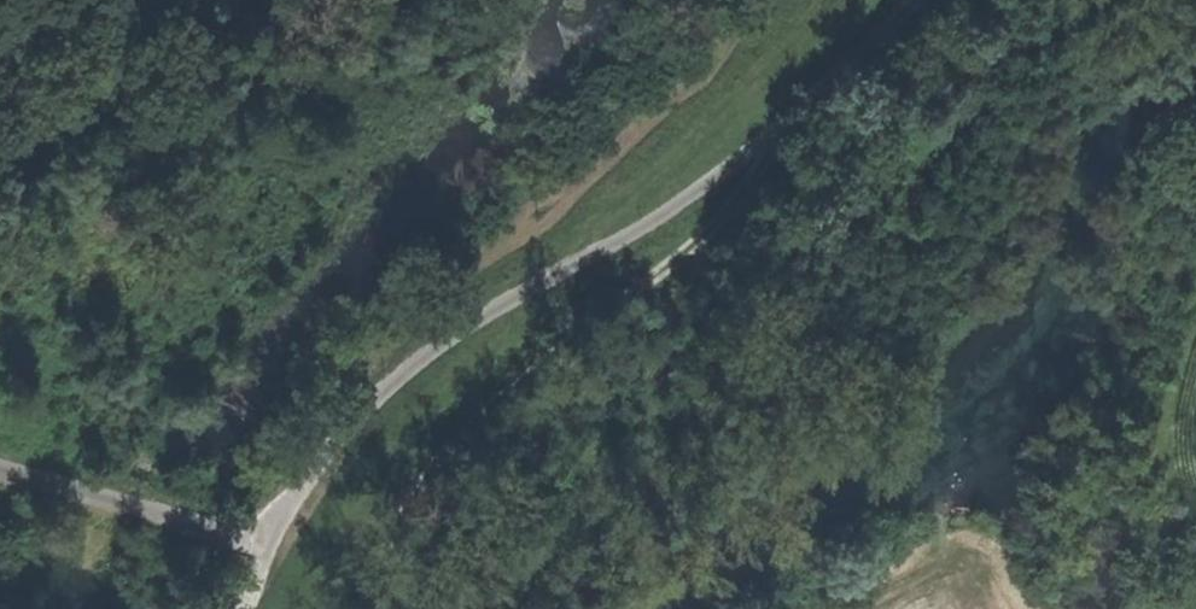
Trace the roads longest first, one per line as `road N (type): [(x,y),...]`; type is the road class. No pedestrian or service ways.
road 1 (track): [(260,545),(463,313),(760,160),(838,64),(909,0)]
road 2 (track): [(293,608),(313,560),(410,440),(593,246),(850,0)]
road 3 (track): [(760,160),(438,464),(357,608)]

